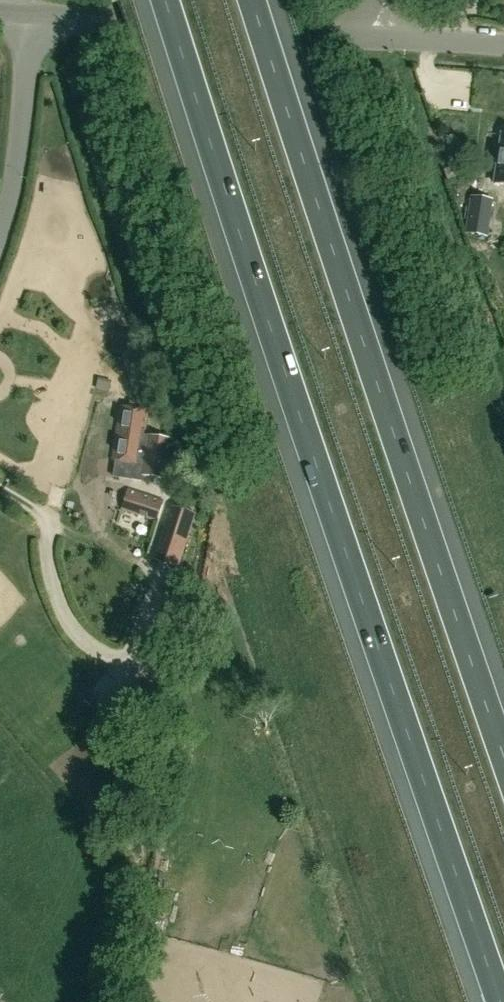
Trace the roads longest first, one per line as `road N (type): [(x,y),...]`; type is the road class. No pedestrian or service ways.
road 1 (motorway): [(164,0),(502,1001)]
road 2 (motorway): [(503,743),(254,0)]
road 3 (unclassified): [(116,25),(390,35)]
road 4 (unclassified): [(0,245),(26,87),(18,16)]

